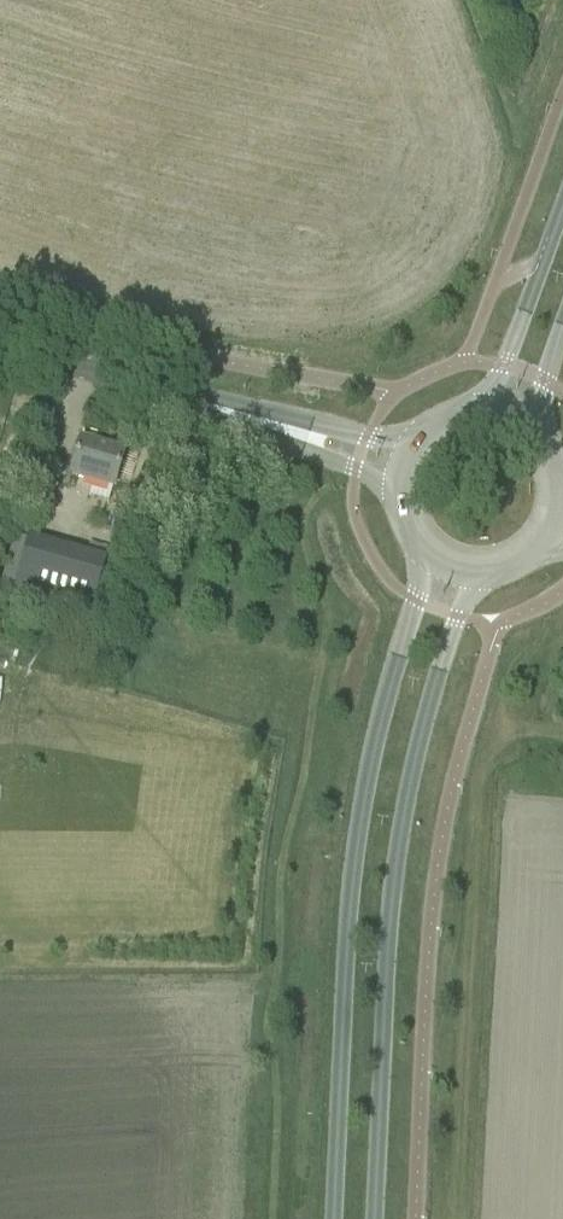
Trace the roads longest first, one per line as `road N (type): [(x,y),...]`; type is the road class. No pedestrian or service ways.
road 1 (secondary): [(419,551),(412,603),(358,792),(330,1218)]
road 2 (secondary): [(374,1218),(399,809),(435,670),(473,576)]
road 3 (tertiary): [(294,437),(0,347)]
road 4 (secondary): [(562,205),(502,367),(467,415)]

